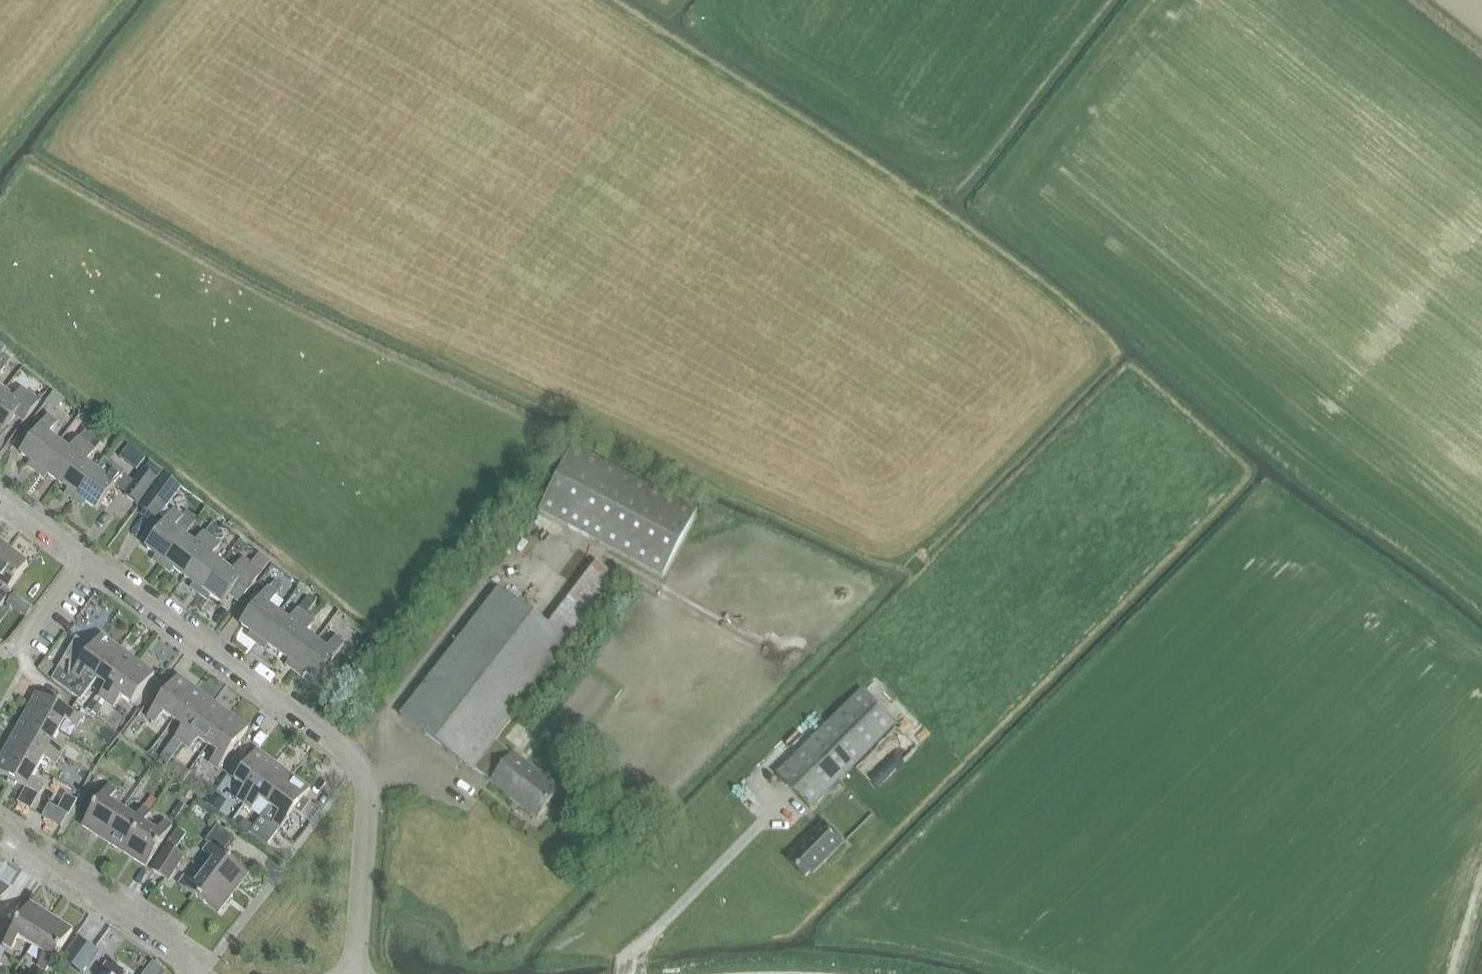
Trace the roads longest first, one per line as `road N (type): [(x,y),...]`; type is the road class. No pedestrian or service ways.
road 1 (residential): [(354,973),(367,772),(0,495)]
road 2 (residential): [(201,973),(0,835)]

